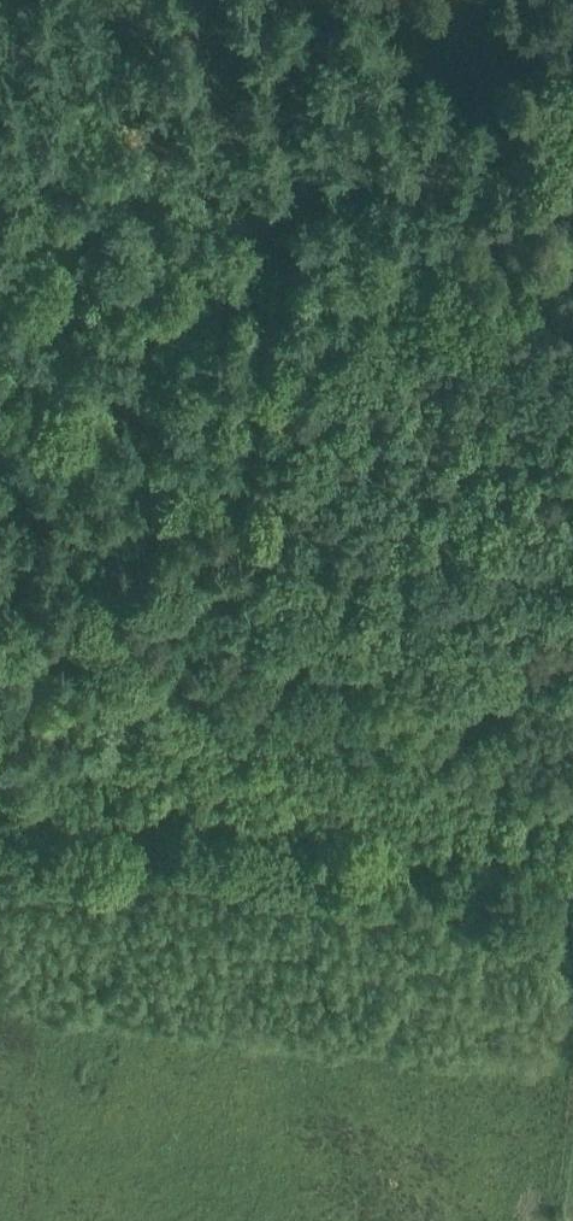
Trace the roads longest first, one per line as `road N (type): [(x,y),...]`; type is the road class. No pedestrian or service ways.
road 1 (track): [(0,454),(111,436),(366,442),(572,496)]
road 2 (unclassified): [(572,865),(66,786),(0,788)]

